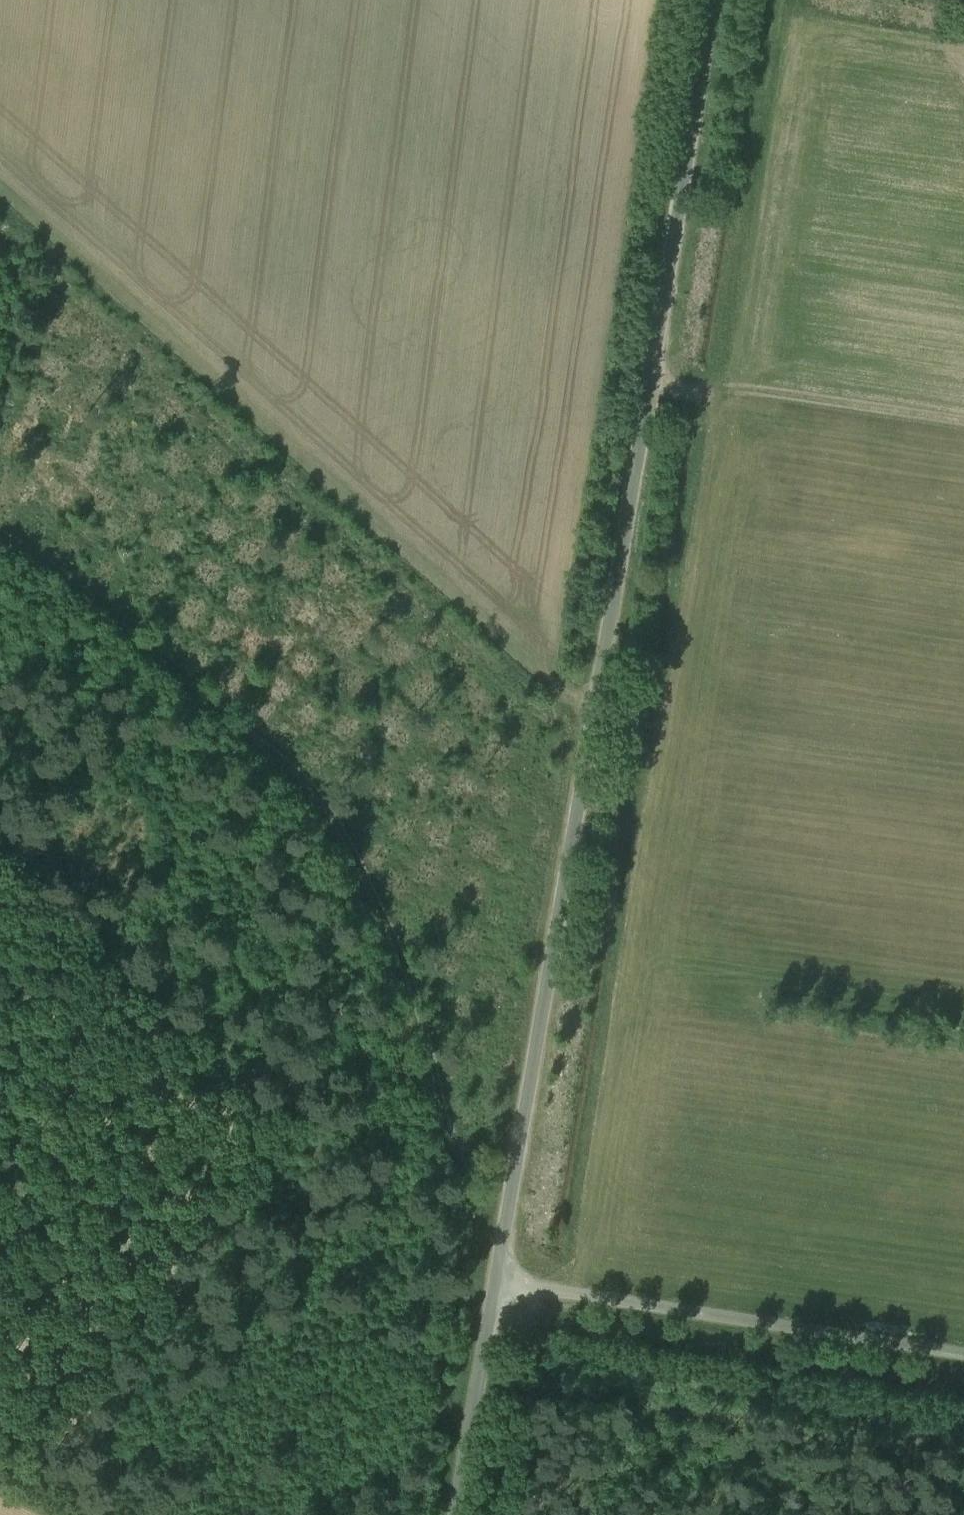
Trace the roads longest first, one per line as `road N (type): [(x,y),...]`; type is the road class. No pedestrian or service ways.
road 1 (unclassified): [(497,1285),(709,0)]
road 2 (unclassified): [(963,1357),(497,1285)]
road 3 (unclassified): [(458,1514),(497,1285)]

